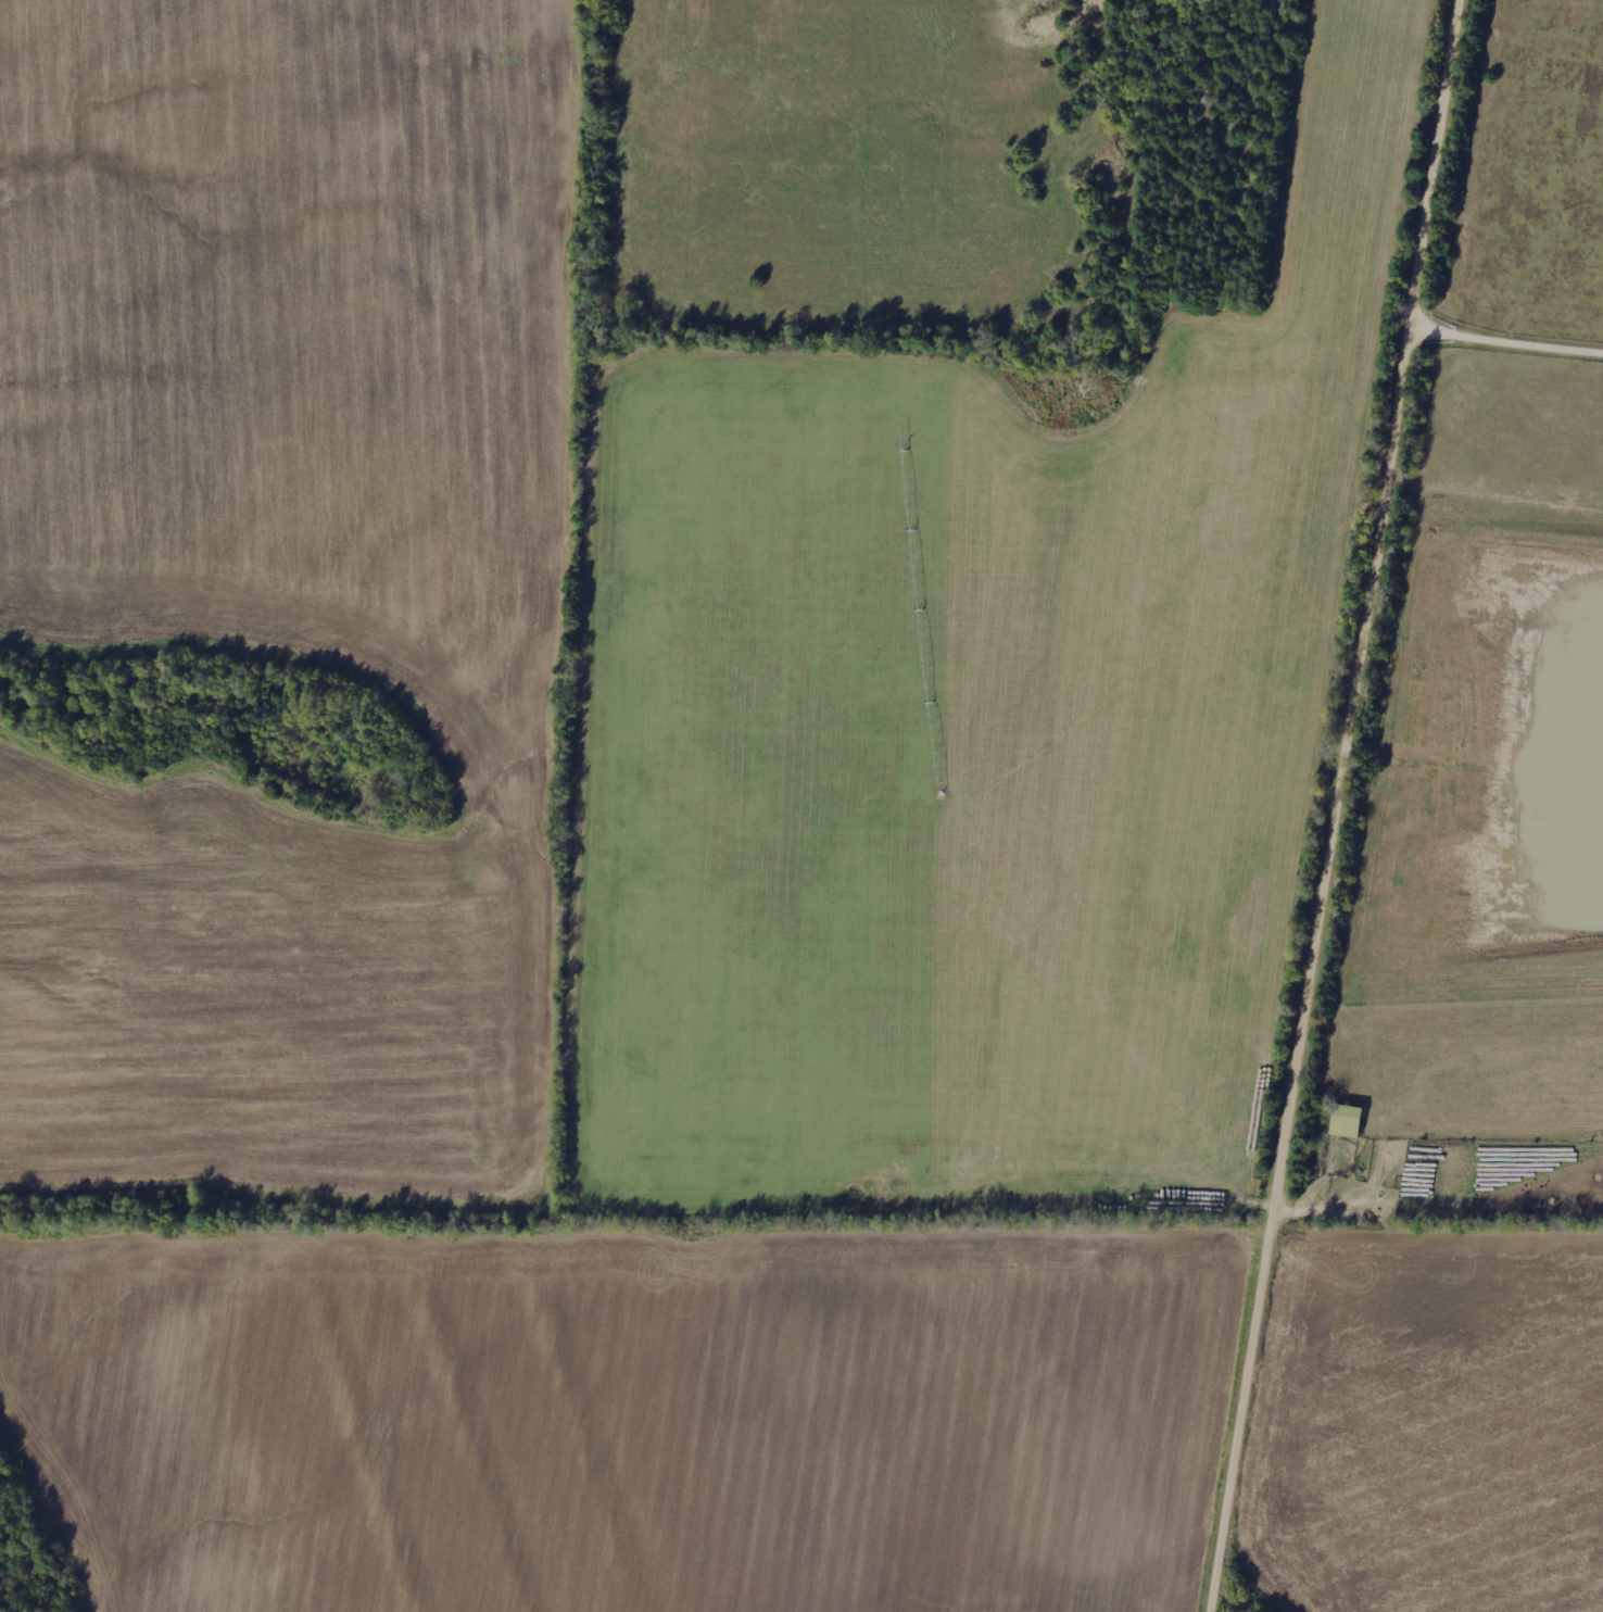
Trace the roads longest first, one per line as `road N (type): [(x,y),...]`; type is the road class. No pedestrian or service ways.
road 1 (residential): [(1215,1611),(1467,0)]

